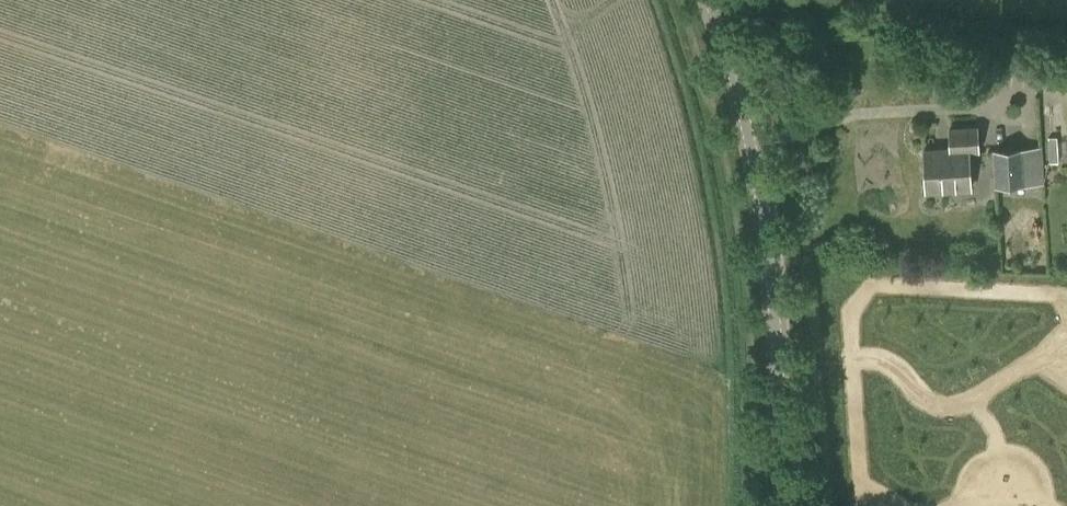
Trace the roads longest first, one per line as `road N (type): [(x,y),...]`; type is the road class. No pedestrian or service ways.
road 1 (tertiary): [(770,505),(773,295),(762,184),(743,81),(714,0)]

